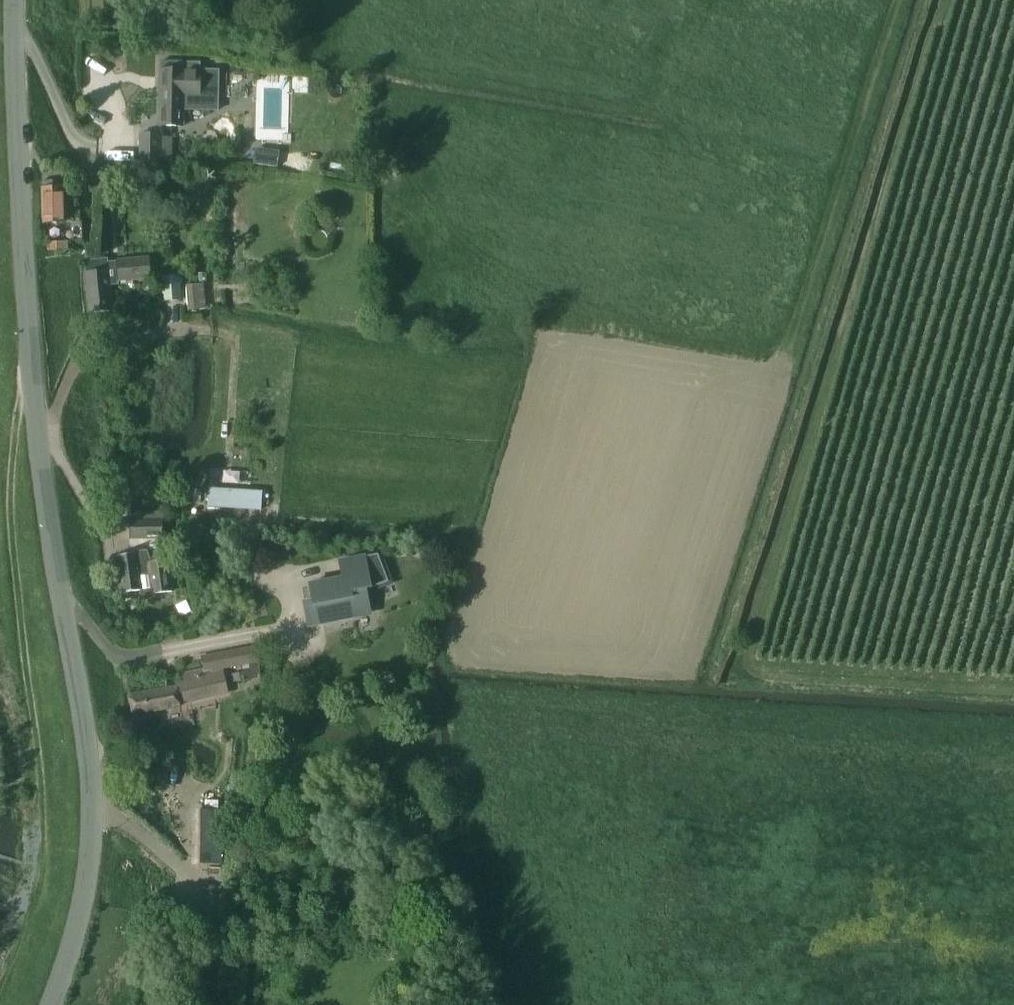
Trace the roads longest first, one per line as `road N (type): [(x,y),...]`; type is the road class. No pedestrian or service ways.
road 1 (unclassified): [(49,1004),(85,893),(91,794),(37,437),(14,0)]

